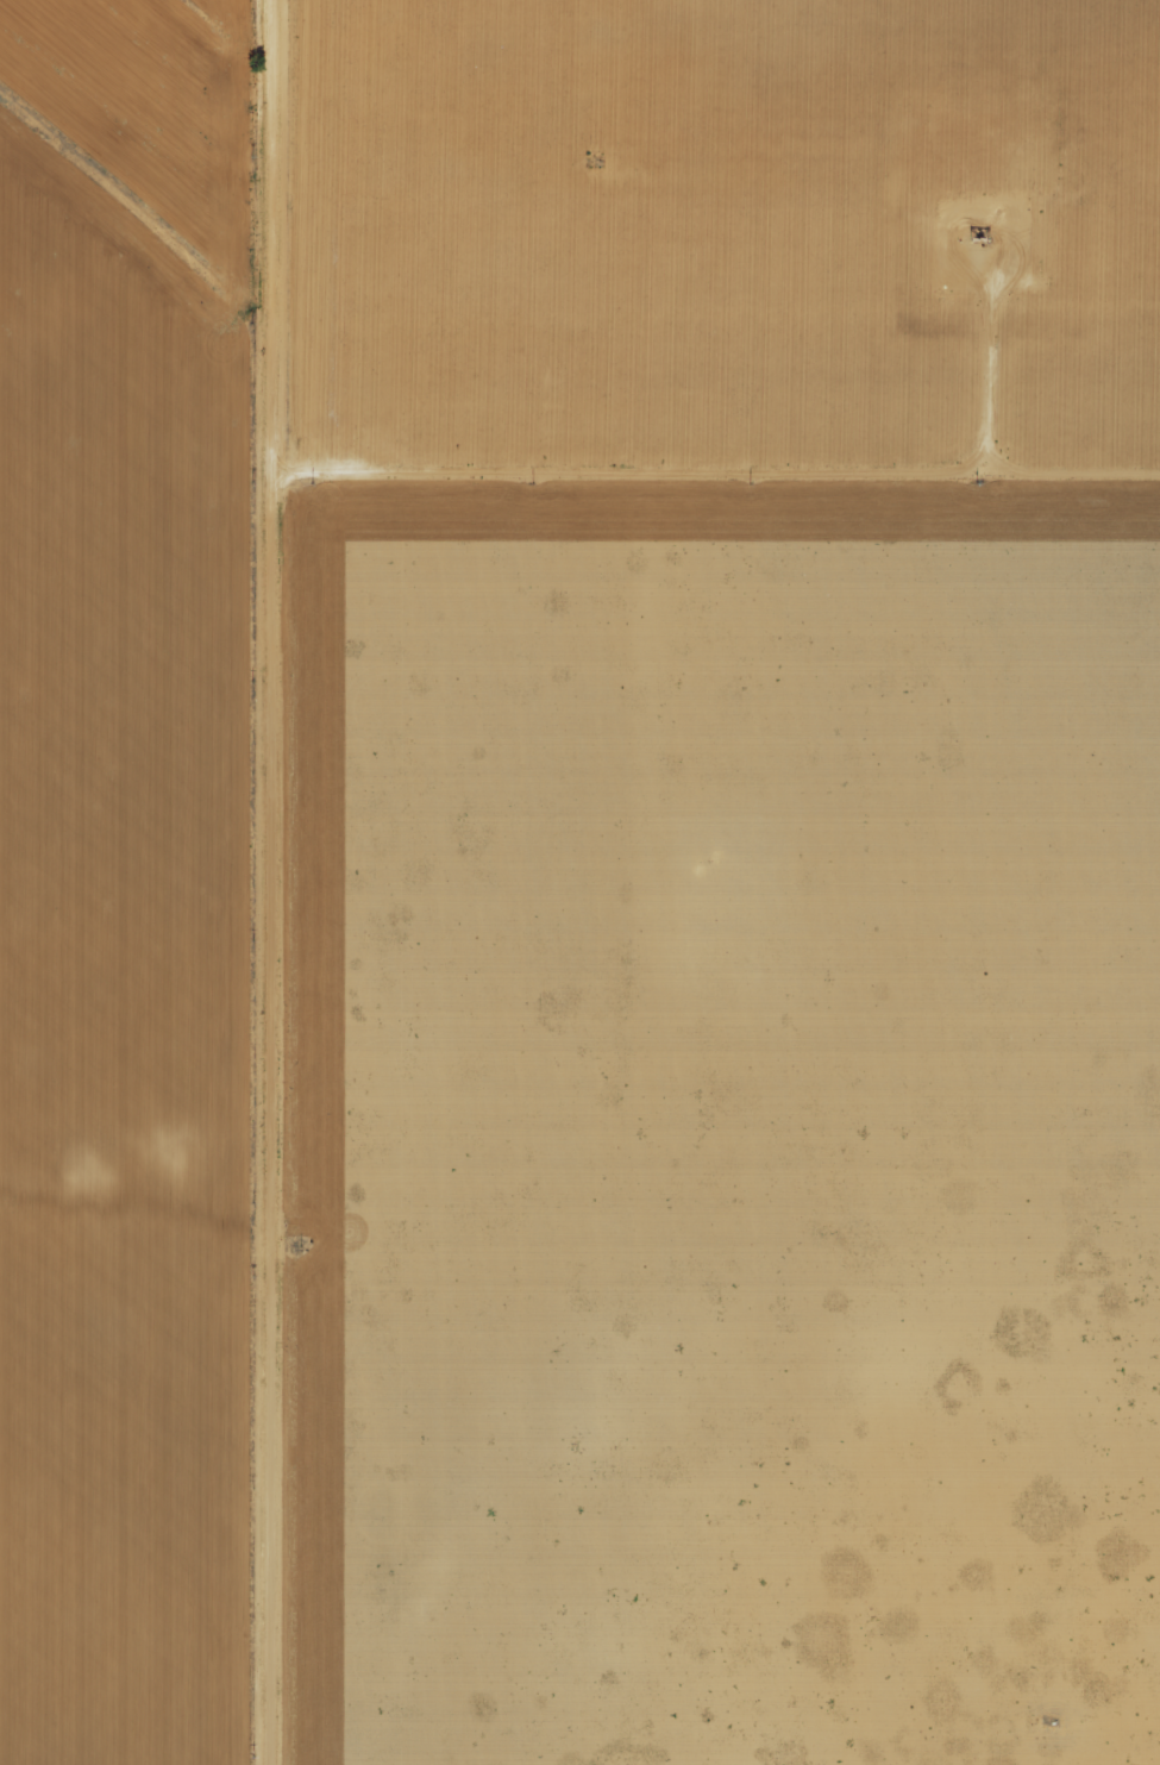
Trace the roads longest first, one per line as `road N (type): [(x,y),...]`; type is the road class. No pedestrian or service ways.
road 1 (residential): [(276,1764),(278,0)]

